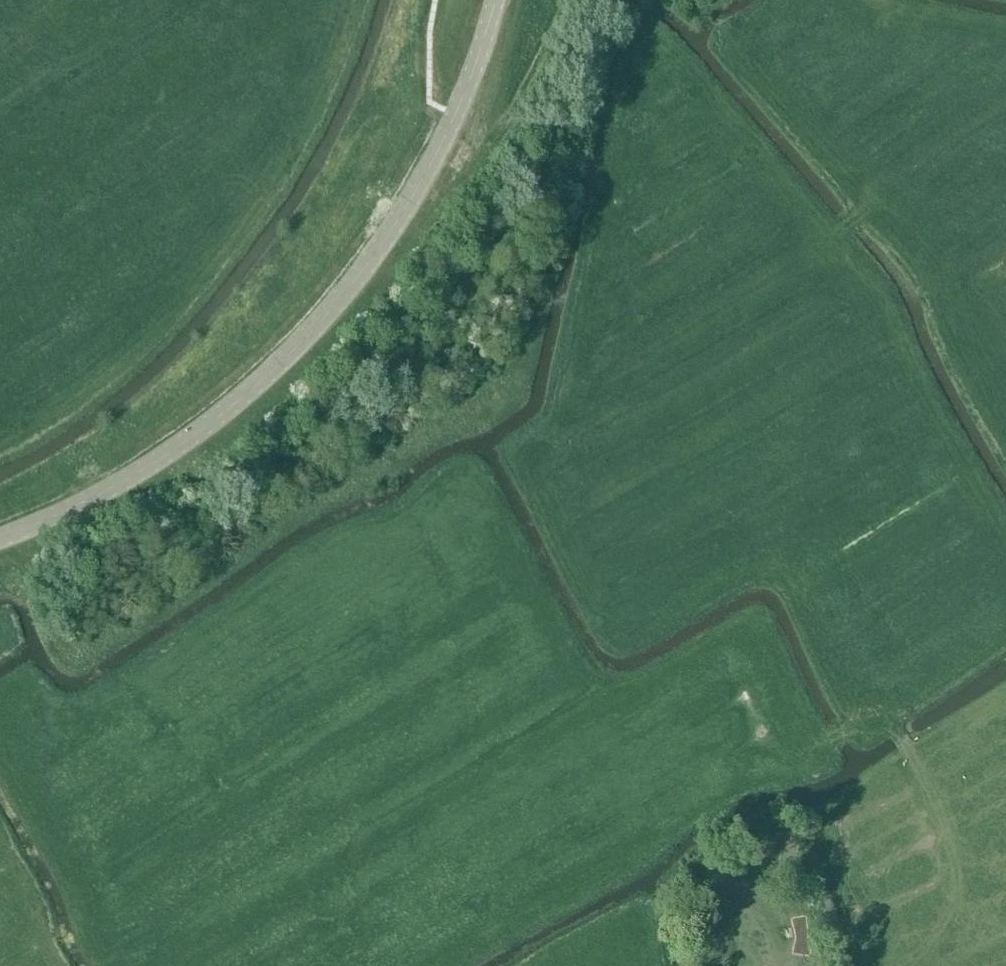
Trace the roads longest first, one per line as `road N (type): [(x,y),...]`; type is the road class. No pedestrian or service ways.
road 1 (tertiary): [(0,540),(150,467),(245,395),(327,315),(433,161),(495,0)]

